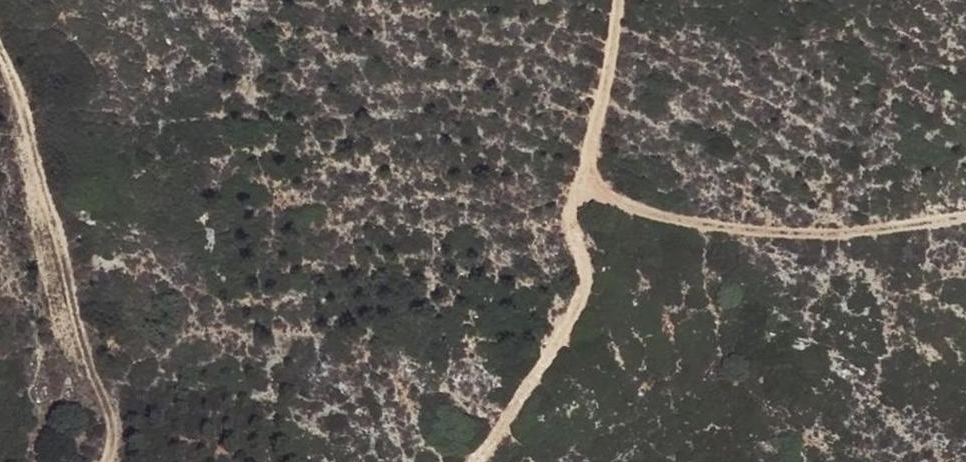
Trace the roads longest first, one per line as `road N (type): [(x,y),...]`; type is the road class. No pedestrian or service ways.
road 1 (track): [(965,218),(842,234),(697,224),(613,201),(588,183),(617,0)]
road 2 (track): [(0,56),(116,425),(114,461)]
road 3 (track): [(588,183),(571,210),(577,297),(475,461)]

